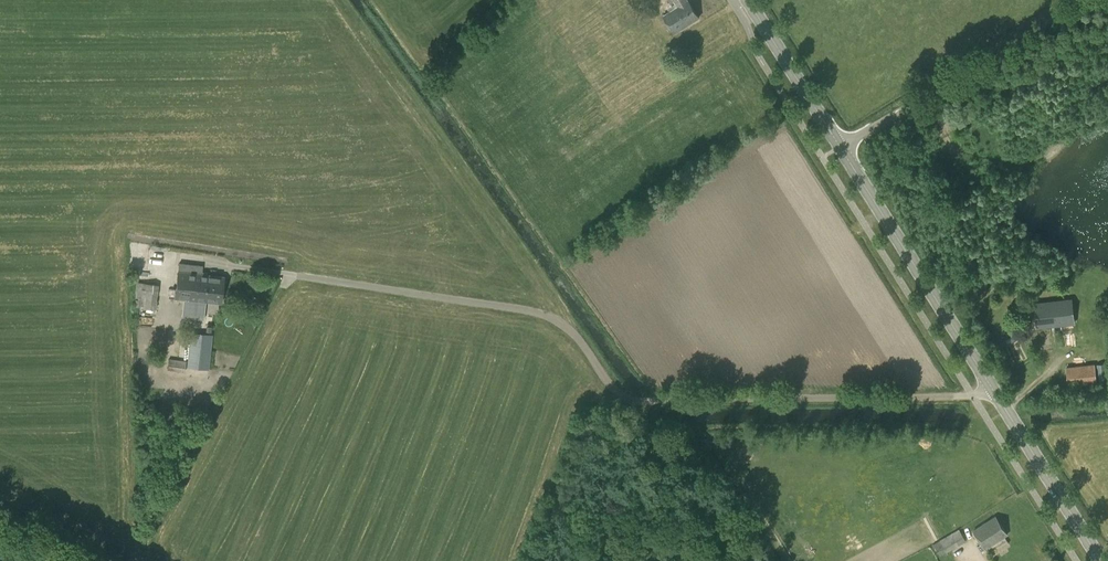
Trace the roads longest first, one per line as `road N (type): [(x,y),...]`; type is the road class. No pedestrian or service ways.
road 1 (secondary): [(1105,560),(840,147)]
road 2 (unclassified): [(840,147),(1082,0)]
road 3 (secondary): [(840,147),(748,0)]

